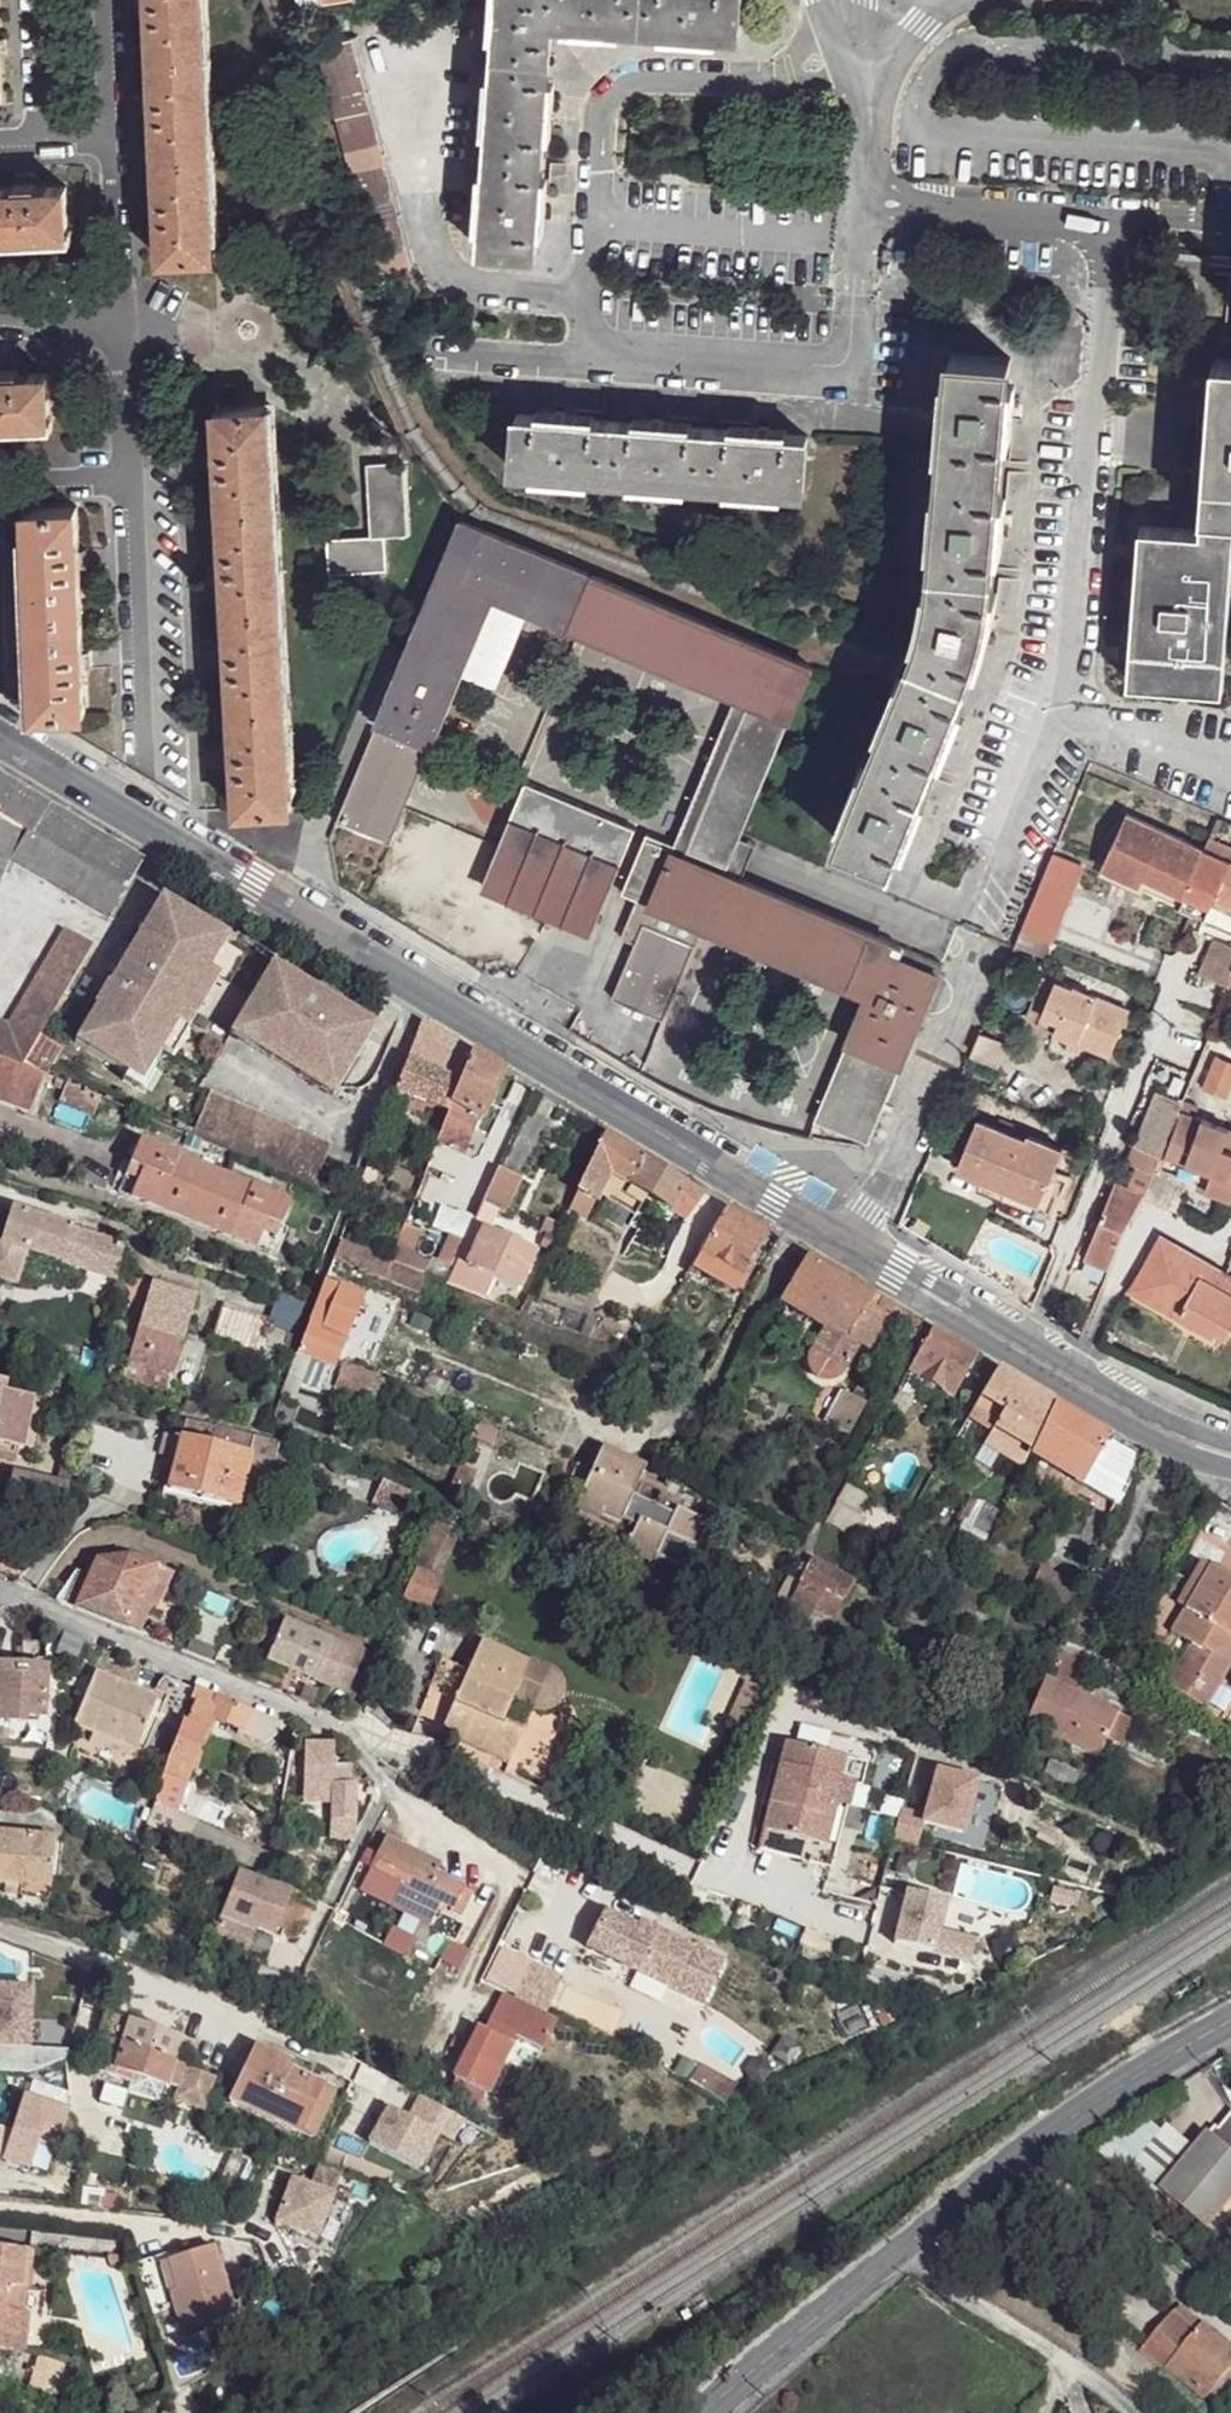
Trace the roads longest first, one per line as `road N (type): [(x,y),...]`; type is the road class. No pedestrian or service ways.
road 1 (secondary): [(860,1237),(0,730)]
road 2 (residential): [(0,1580),(369,1732),(405,1799),(564,1912)]
road 3 (secondary): [(1230,1428),(1171,1415),(860,1237)]
road 4 (tertiary): [(907,2250),(1028,2143),(1230,2024)]
road 5 (residential): [(977,963),(860,1237)]
road 6 (residential): [(0,2195),(233,2235),(261,2209)]
road 7 (residential): [(907,2250),(1075,2366),(1126,2412)]
road 8 (tertiary): [(721,2412),(907,2250)]
road 9 (residential): [(0,1926),(223,2017)]

